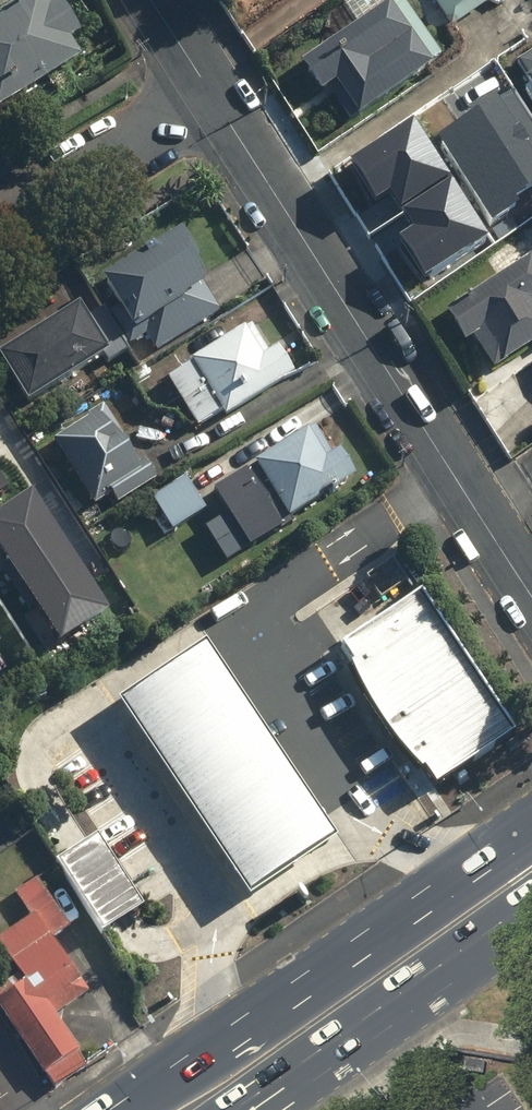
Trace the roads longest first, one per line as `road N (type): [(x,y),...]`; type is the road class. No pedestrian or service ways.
road 1 (residential): [(531,593),(205,94)]
road 2 (primary): [(116,1109),(531,826)]
road 3 (primary): [(531,900),(232,1109)]
road 4 (residential): [(0,223),(205,94)]

